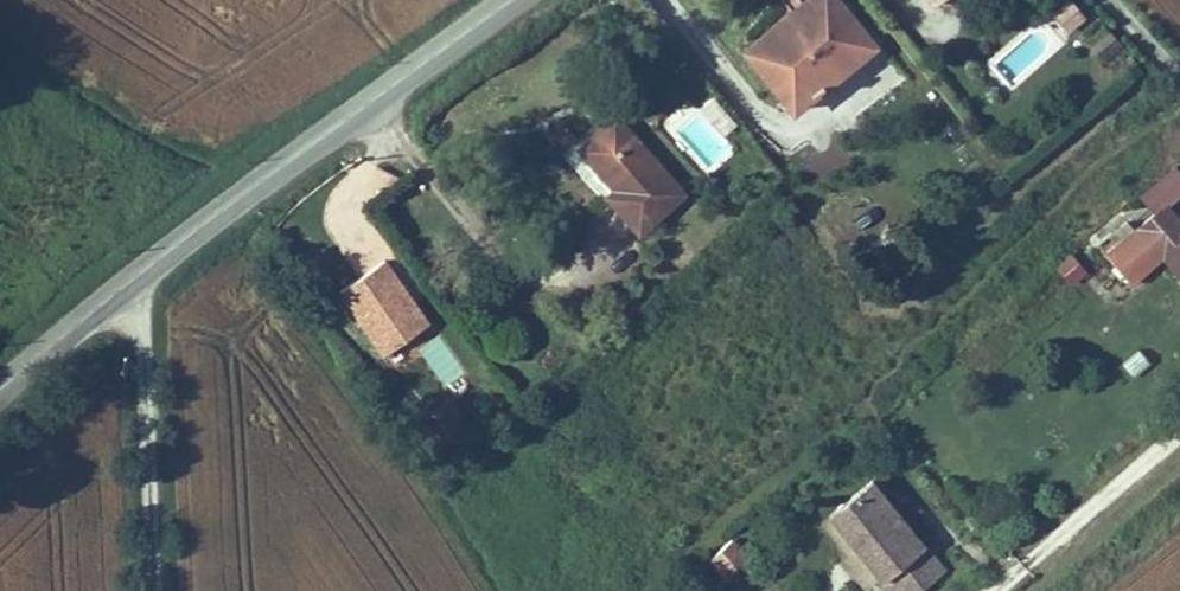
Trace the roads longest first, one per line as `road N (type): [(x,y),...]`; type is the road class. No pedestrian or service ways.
road 1 (tertiary): [(509,0),(261,171),(138,269)]
road 2 (residential): [(138,269),(156,590)]
road 3 (tertiary): [(138,269),(0,389)]
road 4 (residential): [(1073,587),(1179,492)]

